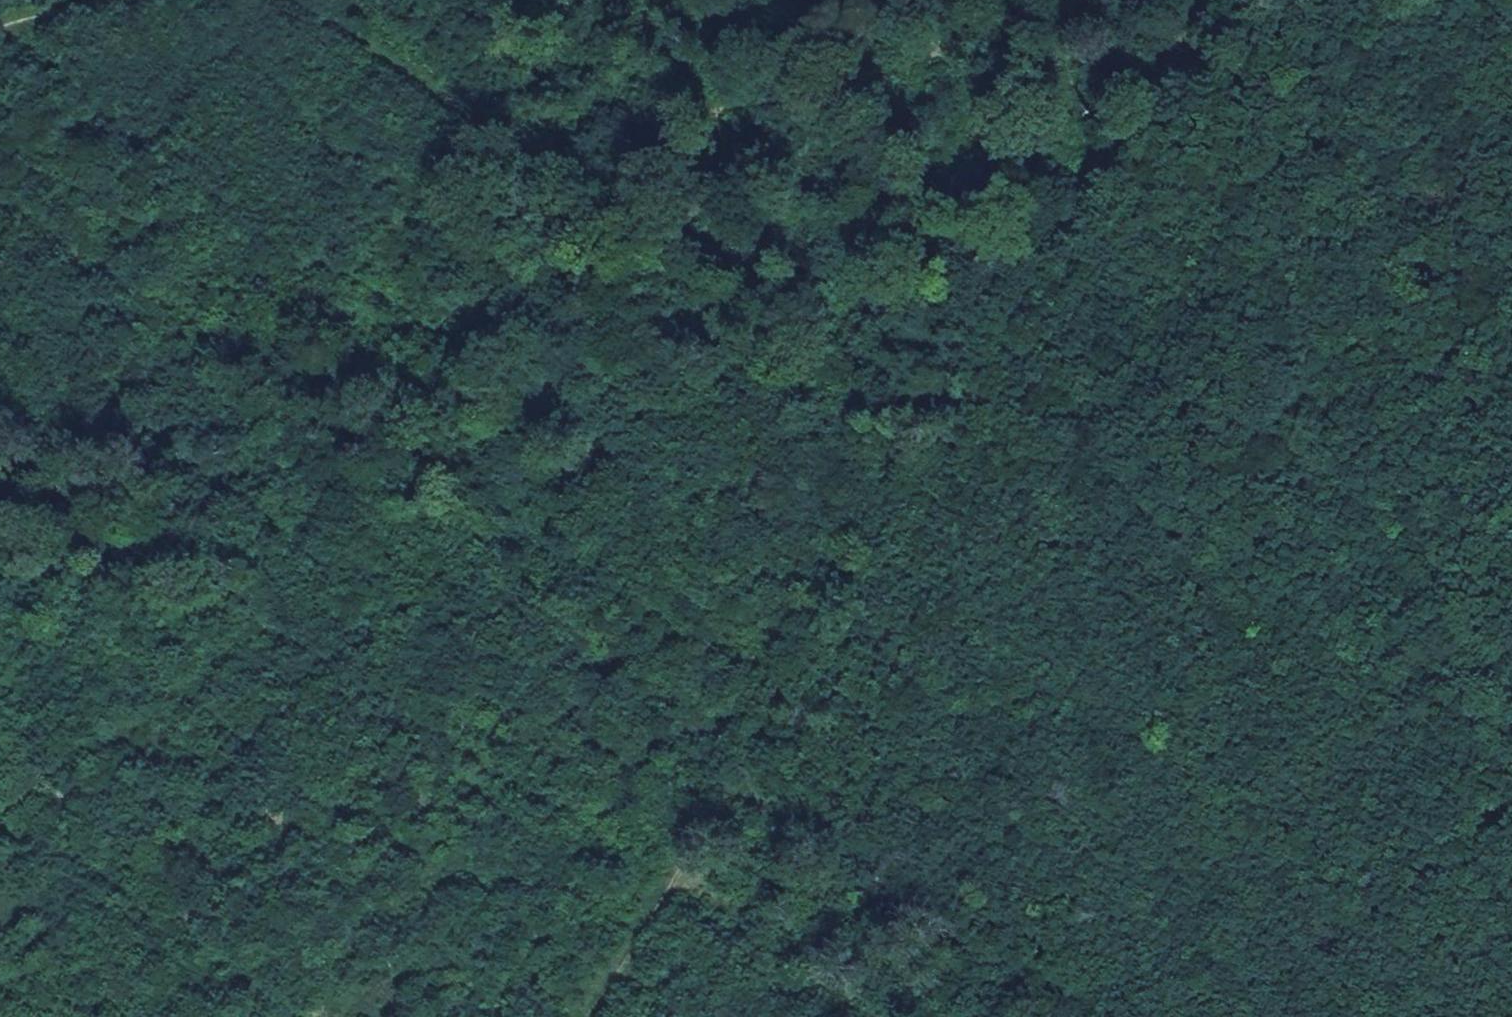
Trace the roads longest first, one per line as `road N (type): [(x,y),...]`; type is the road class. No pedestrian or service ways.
road 1 (track): [(588,1016),(1194,0)]

